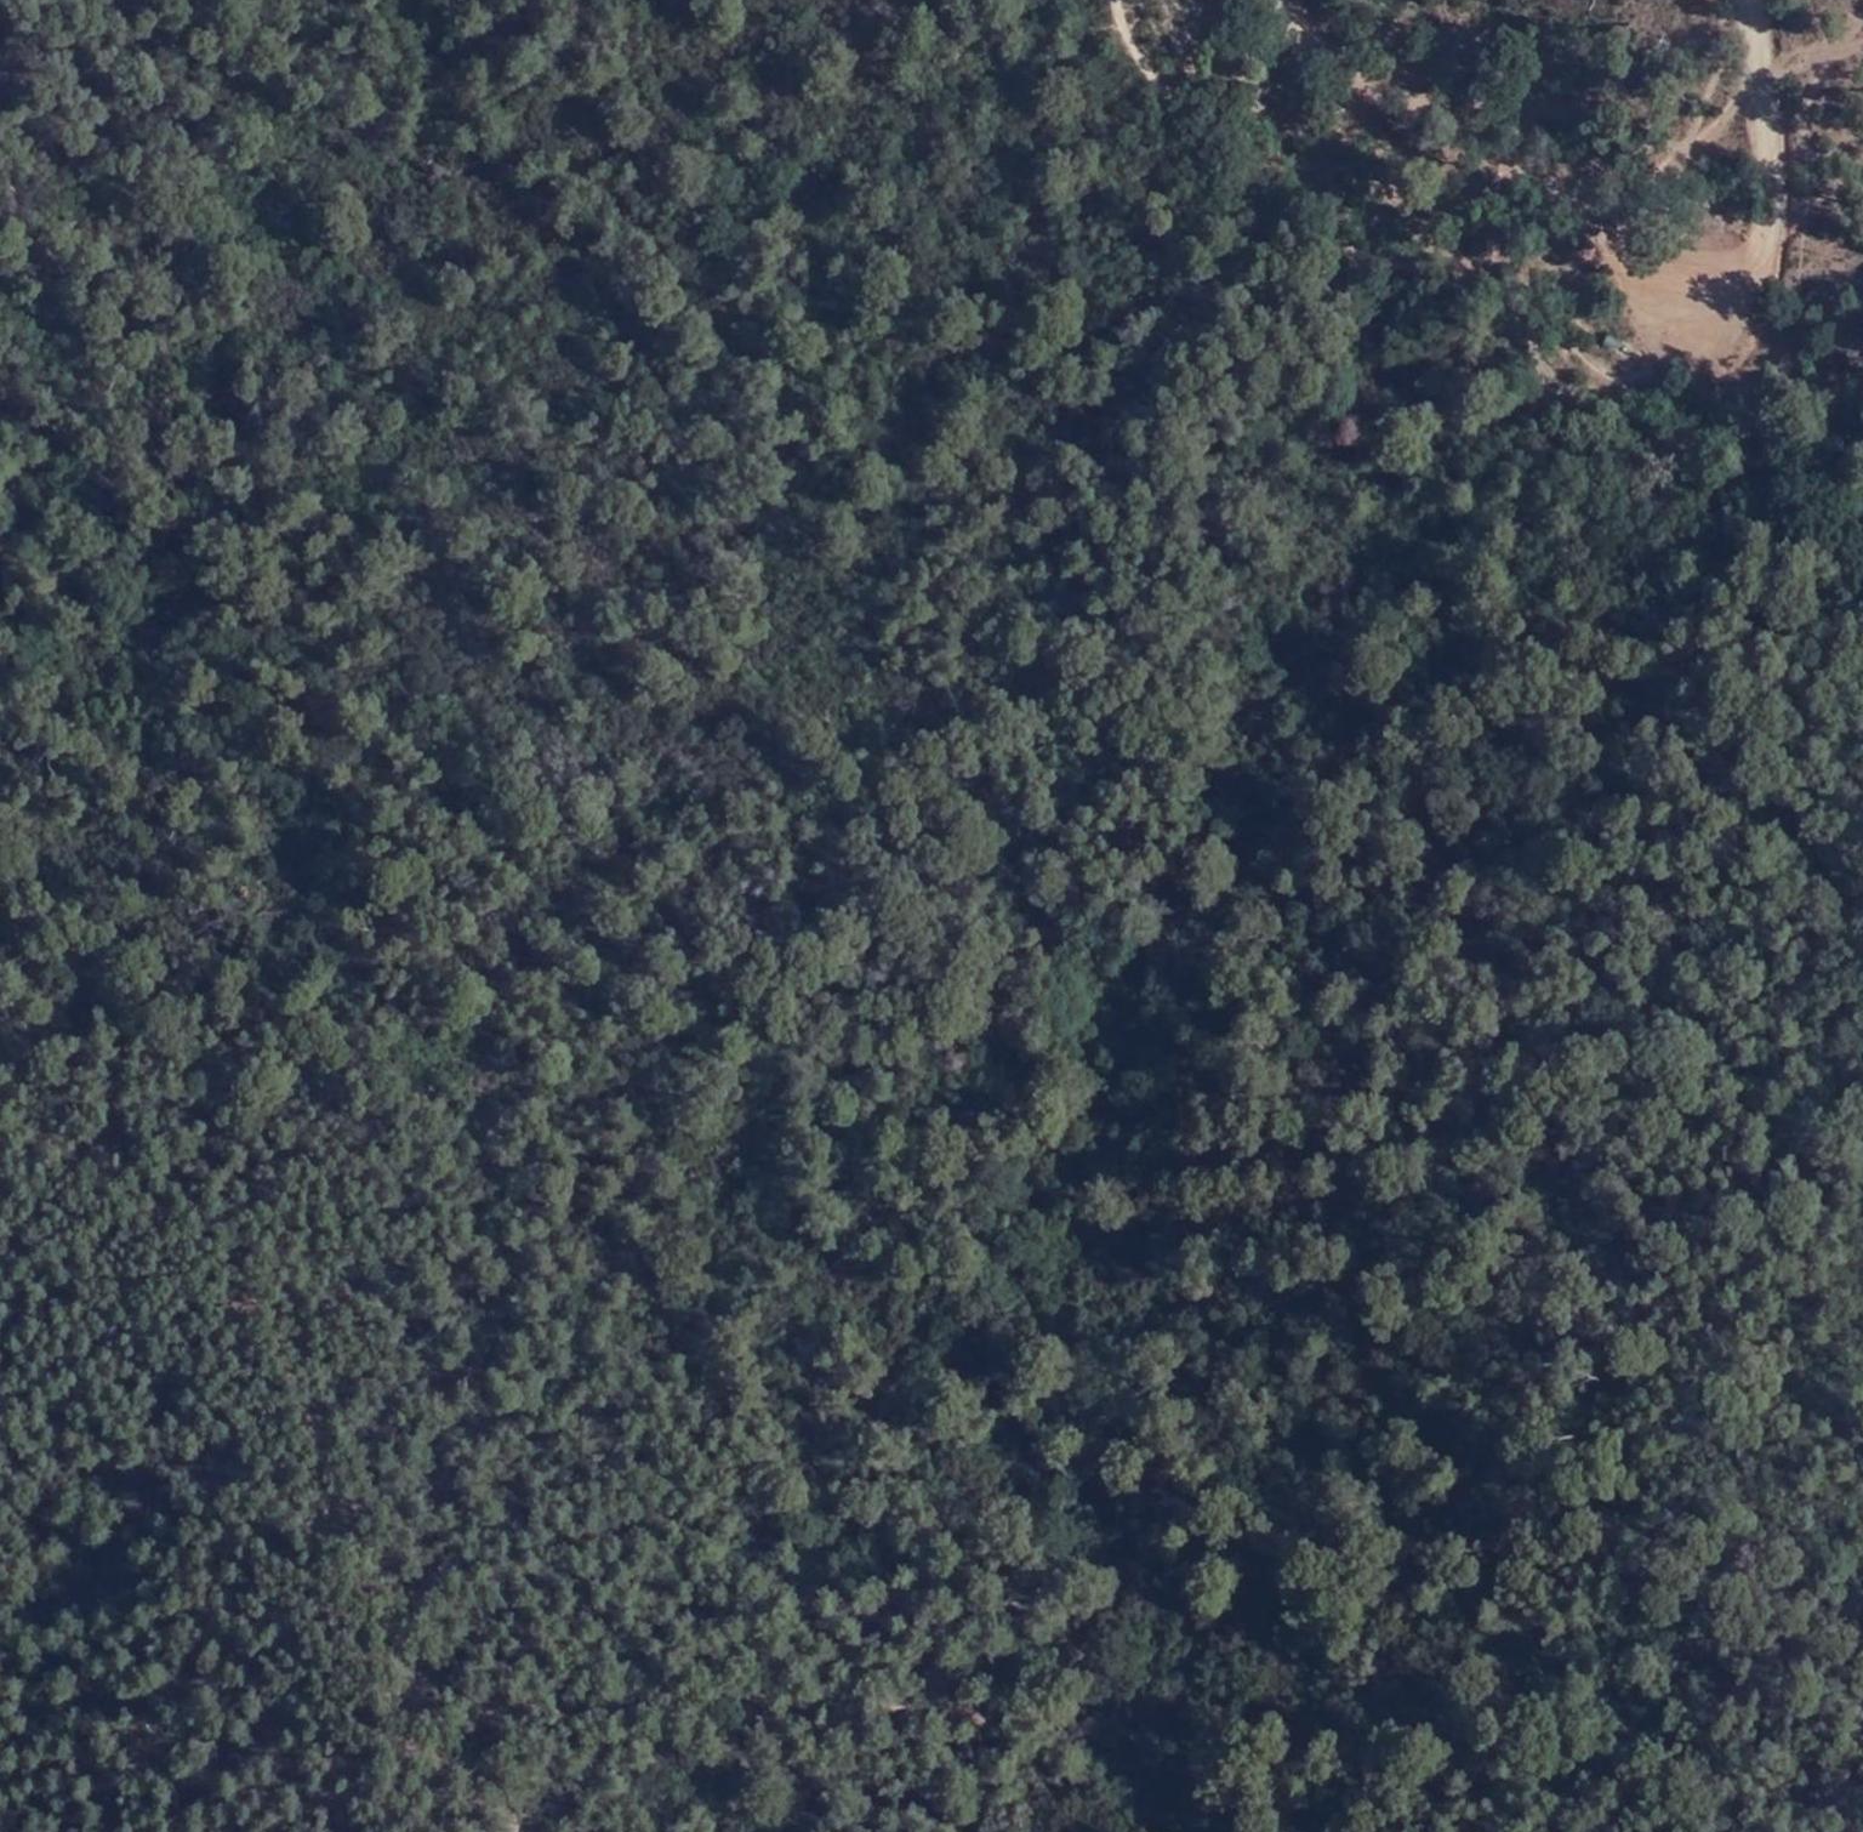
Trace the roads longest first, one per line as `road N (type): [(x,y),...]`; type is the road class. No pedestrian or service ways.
road 1 (track): [(1755,0),(1764,211),(1746,277),(1666,297),(1555,210),(1466,112),(1318,35),(1295,0)]

